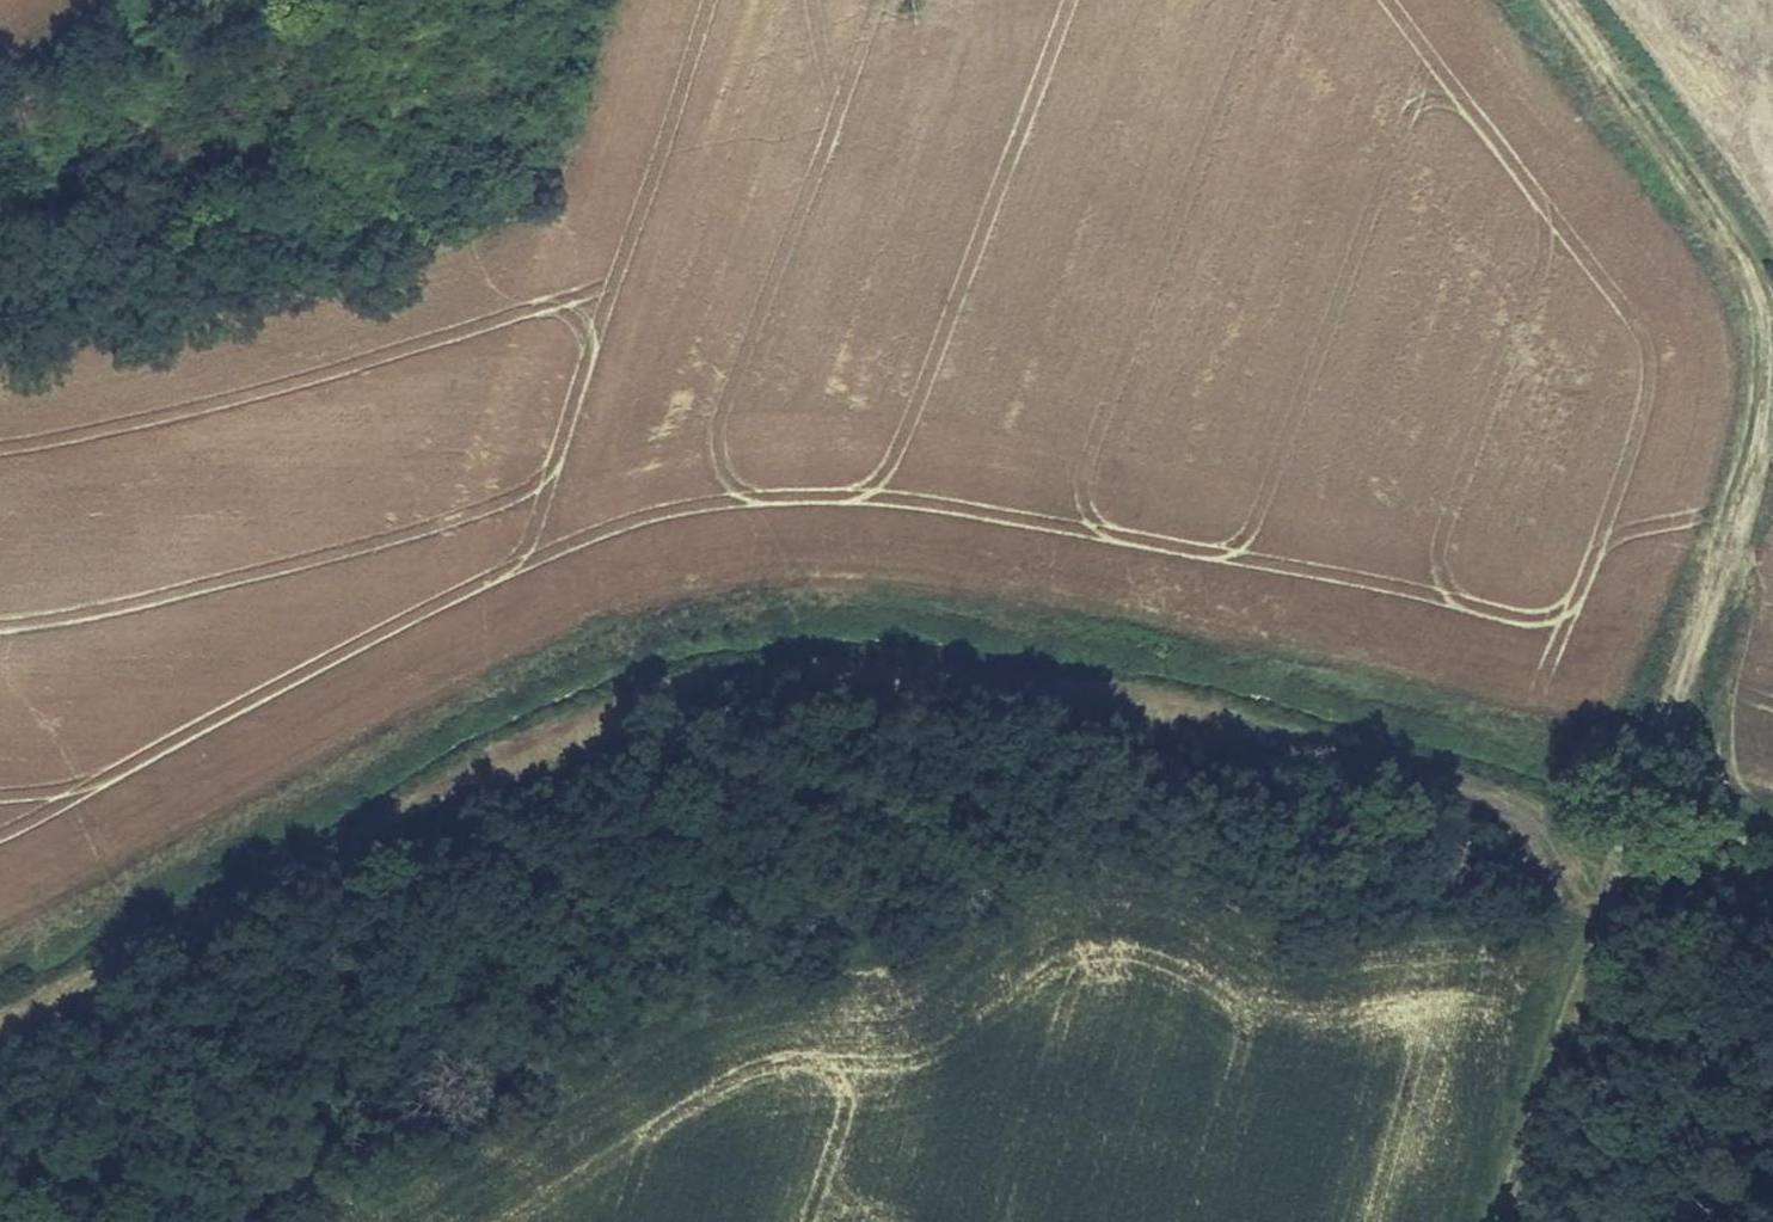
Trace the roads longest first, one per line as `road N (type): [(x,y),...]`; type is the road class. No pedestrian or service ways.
road 1 (track): [(1772,338),(1760,417),(1504,1221)]
road 2 (track): [(1542,0),(1697,204),(1772,332)]

